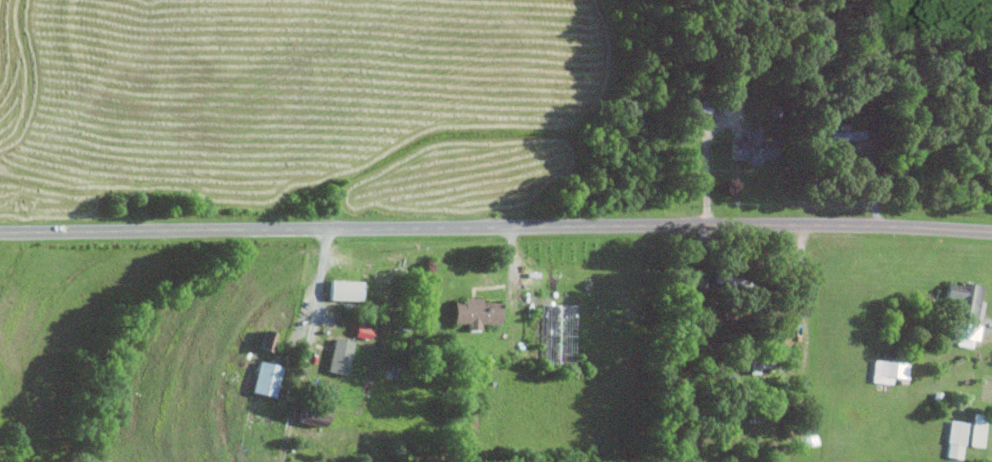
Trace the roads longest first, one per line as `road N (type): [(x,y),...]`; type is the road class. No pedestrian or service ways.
road 1 (residential): [(0,232),(629,223),(991,231)]

